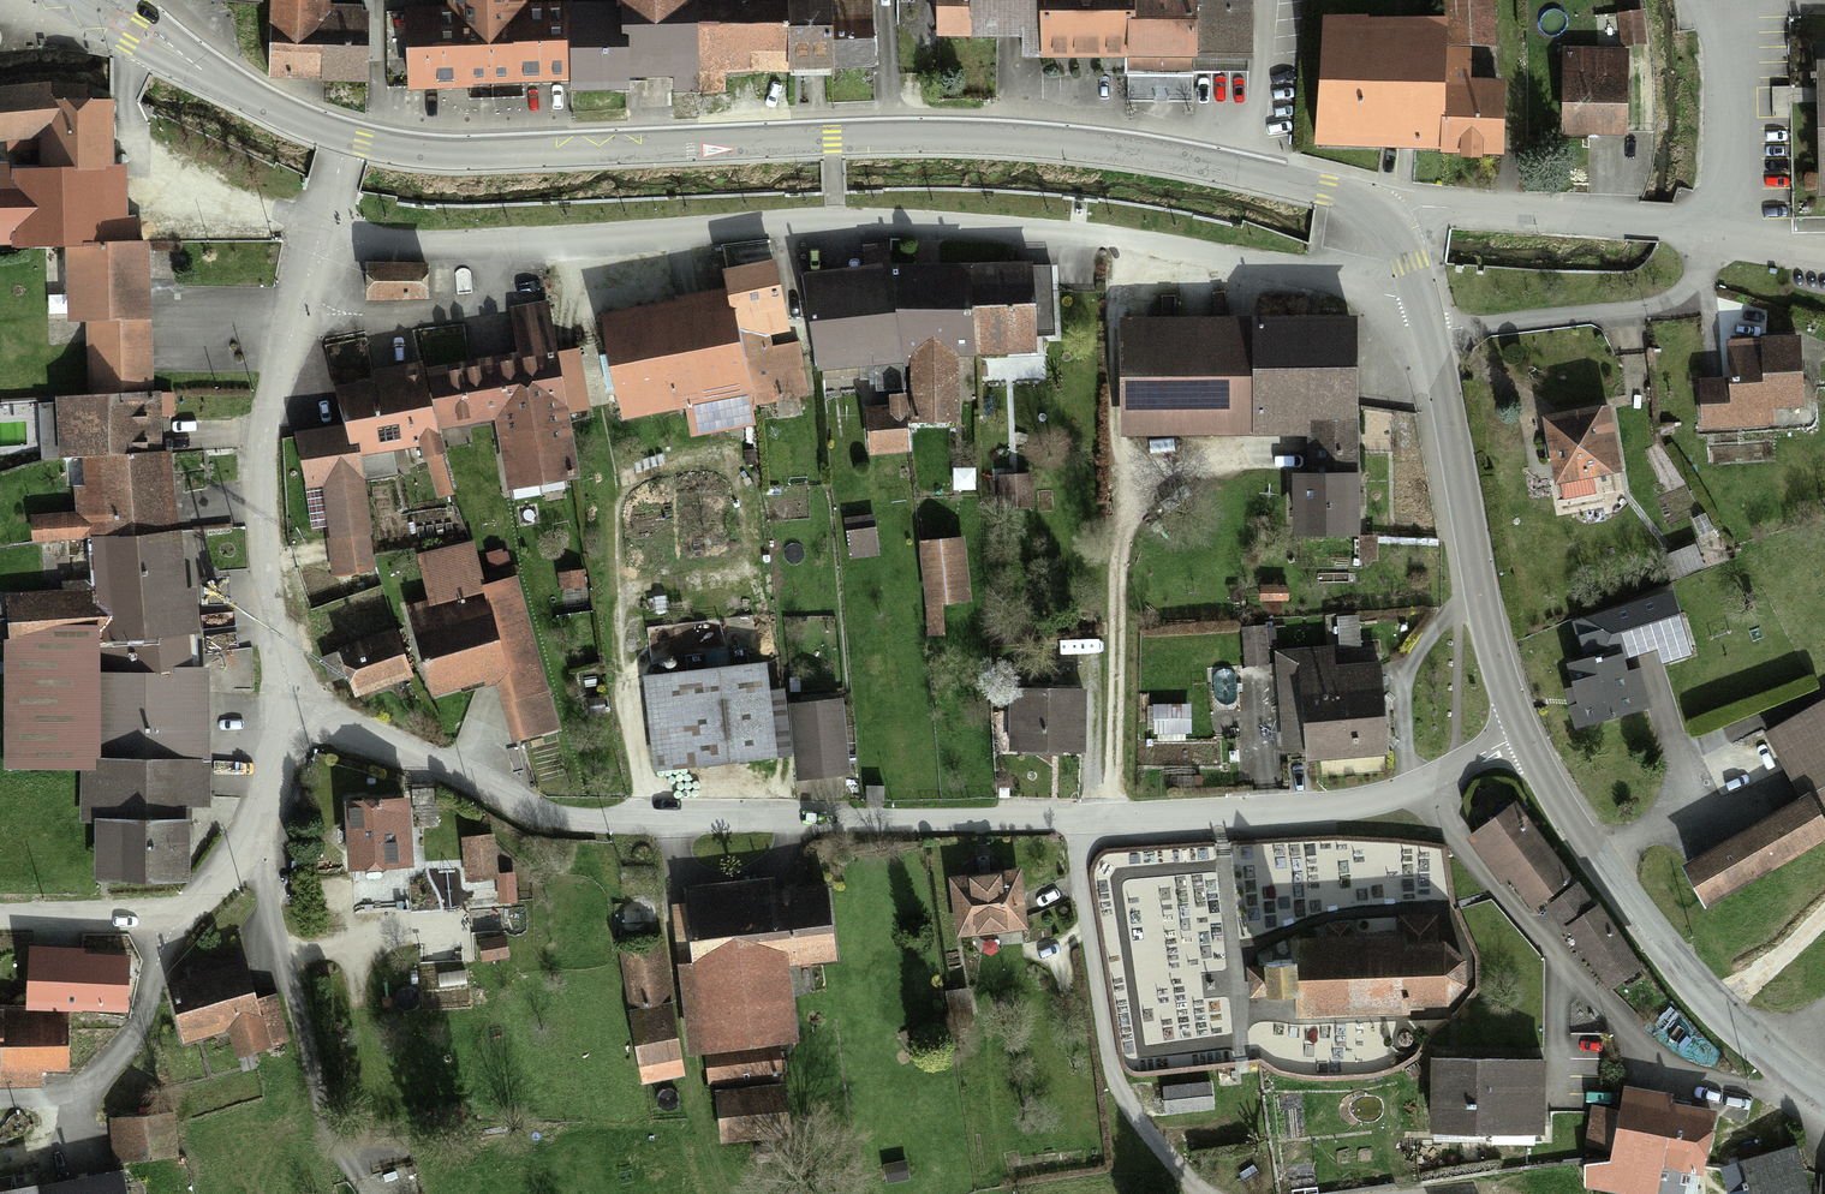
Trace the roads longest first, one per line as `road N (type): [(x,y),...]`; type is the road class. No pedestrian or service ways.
road 1 (residential): [(1418,298),(983,228),(602,232),(414,248),(318,238)]
road 2 (secondary): [(347,139),(434,156),(973,137),(1106,148),(1252,174),(1383,213)]
road 3 (residential): [(1068,822),(569,814),(511,806),(360,733),(279,721)]
road 4 (residential): [(1414,793),(1620,1033),(1679,1078),(1746,1099),(1799,1087)]
road 5 (residential): [(318,238),(264,415),(257,478),(279,721)]
road 6 (secondary): [(1519,735),(1615,893),(1703,1002),(1799,1087)]
road 7 (secondary): [(1428,335),(1483,624),(1519,735)]
road 8 (residential): [(1201,1193),(1156,1148),(1116,1084),(1068,822)]
road 9 (residential): [(242,859),(275,938),(326,1126),(370,1193)]
road 10 (residential): [(1414,793),(1219,823),(1068,822)]
road 11 (residential): [(1383,213),(1422,206),(1634,220),(1710,234)]
road 12 (residential): [(1710,234),(1689,287),(1671,299),(1428,335)]
road 13 (secondary): [(88,0),(296,122),(347,139)]
road 14 (residential): [(167,921),(133,1025),(107,1066),(71,1093),(0,1097)]
road 15 (residential): [(1688,0),(1714,8),(1720,126),(1710,234)]
road 16 (residential): [(167,921),(0,919)]
road 17 (residential): [(279,721),(242,859)]
road 18 (residential): [(1519,735),(1414,793)]

